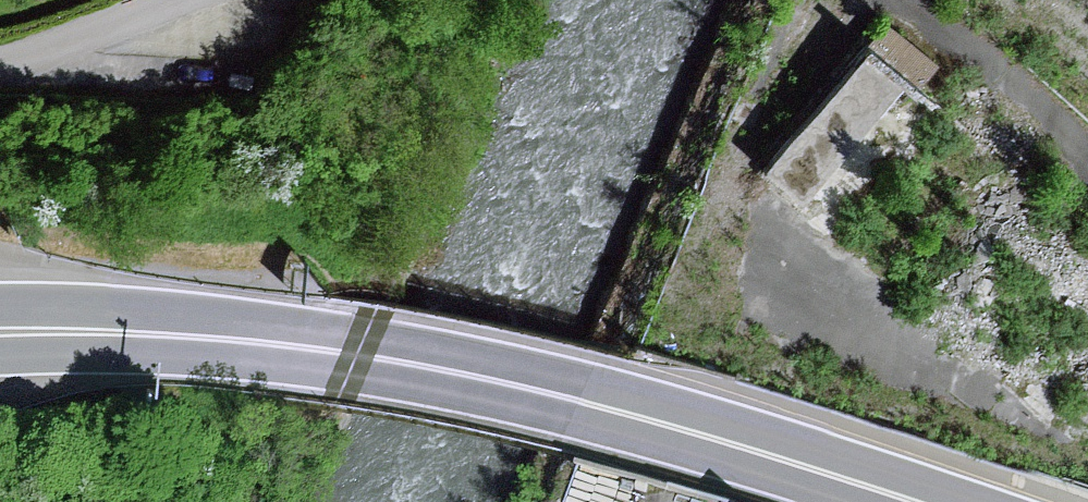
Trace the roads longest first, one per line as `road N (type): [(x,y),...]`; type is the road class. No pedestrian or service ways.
road 1 (trunk): [(918,501),(731,441),(449,370),(230,338),(0,331)]
road 2 (residential): [(802,0),(713,234)]
road 3 (residential): [(0,69),(213,0)]

